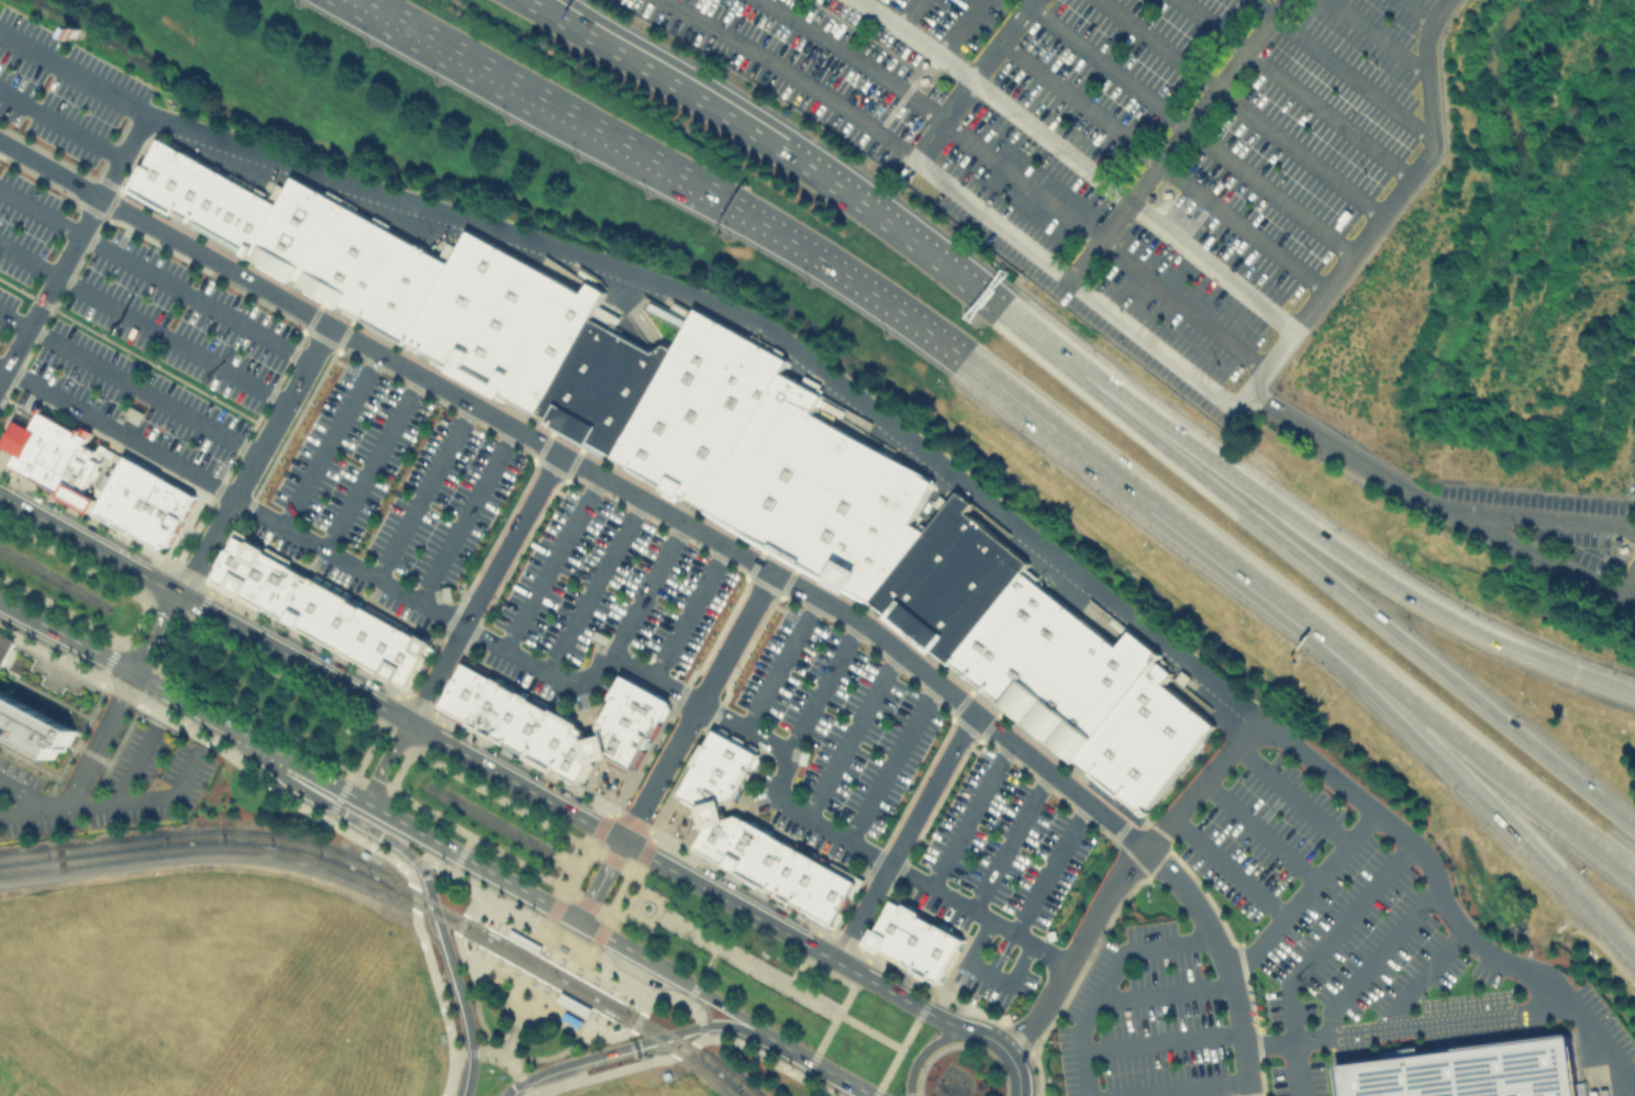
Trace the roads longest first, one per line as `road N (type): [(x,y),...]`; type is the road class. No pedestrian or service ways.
road 1 (secondary): [(643,854),(0,496)]
road 2 (primary): [(1634,828),(1079,374)]
road 3 (secondary): [(0,601),(600,933)]
road 4 (primary): [(1079,374),(810,165),(523,0)]
road 5 (primary): [(963,357),(1431,714)]
road 6 (primary): [(534,100),(776,230),(963,357)]
road 7 (track): [(0,880),(241,859),(344,883),(421,917)]
road 8 (motorway): [(1365,568),(1079,374)]
road 9 (motorway): [(1634,695),(1495,639),(1365,568)]
road 10 (primary): [(1431,714),(1634,878)]
road 11 (tertiary): [(254,740),(285,781),(418,864)]
road 12 (primary): [(354,0),(534,100)]
road 13 (secondary): [(805,944),(643,854)]
road 14 (motorway): [(1431,714),(1513,825)]
road 15 (secondary): [(977,1032),(867,980)]

